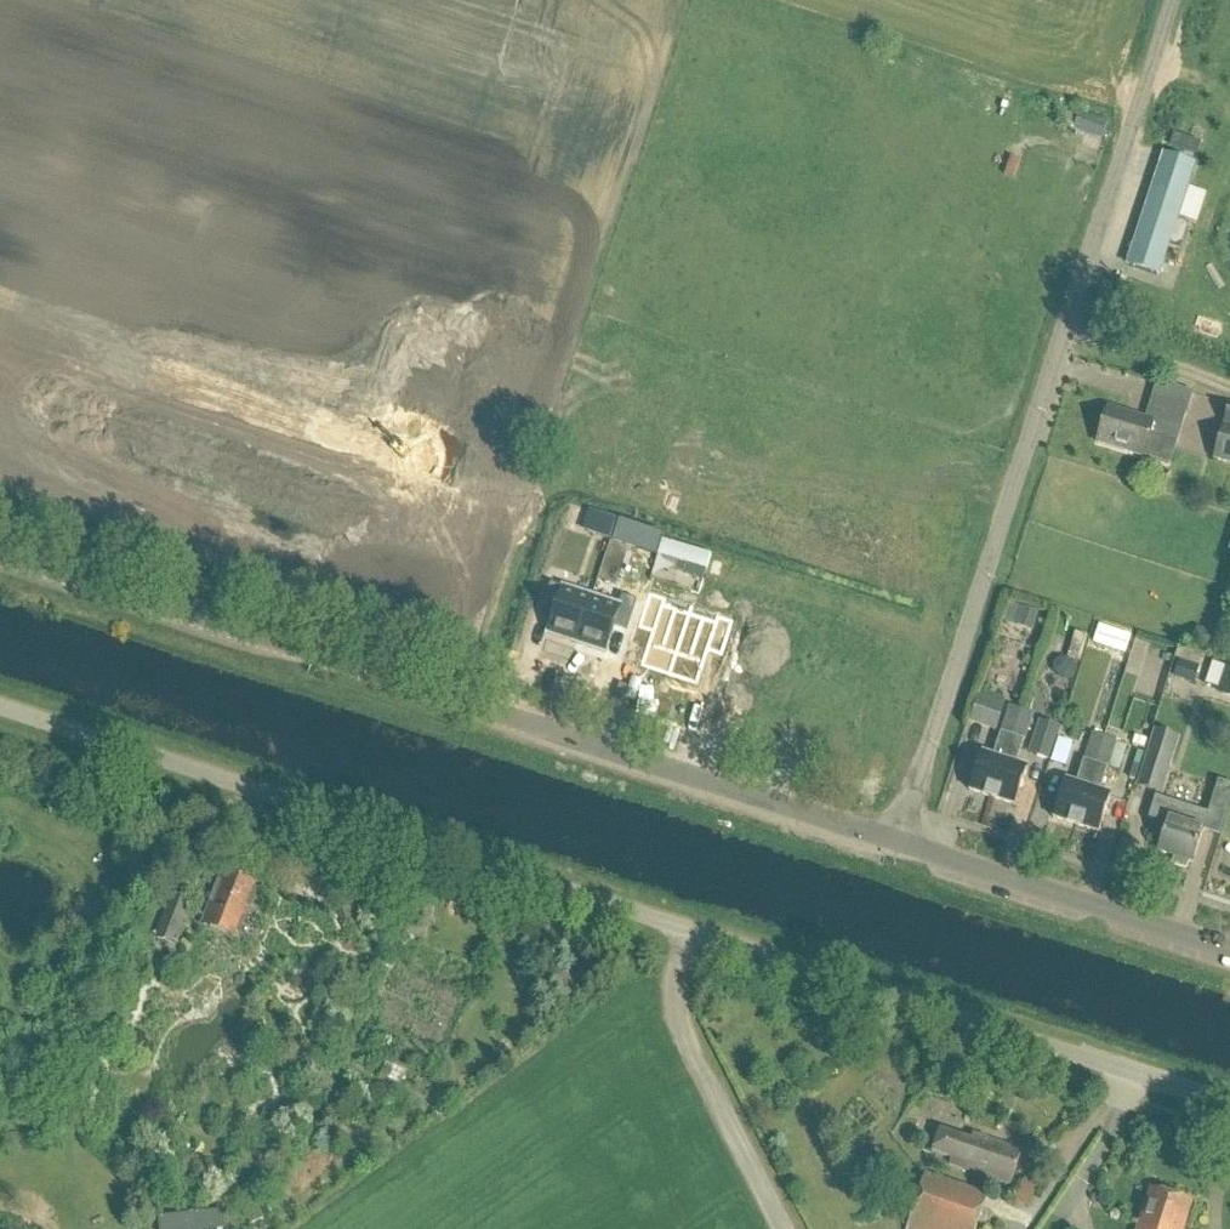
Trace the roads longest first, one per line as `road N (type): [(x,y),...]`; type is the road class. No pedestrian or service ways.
road 1 (unclassified): [(954,1017),(0,708)]
road 2 (tertiary): [(898,841),(0,552)]
road 3 (unclassified): [(898,841),(1169,0)]
road 4 (tertiary): [(1229,947),(898,841)]
road 5 (track): [(686,930),(669,993),(784,1228)]
road 6 (residential): [(1229,1108),(954,1017)]
road 7 (track): [(1060,336),(1229,385)]

